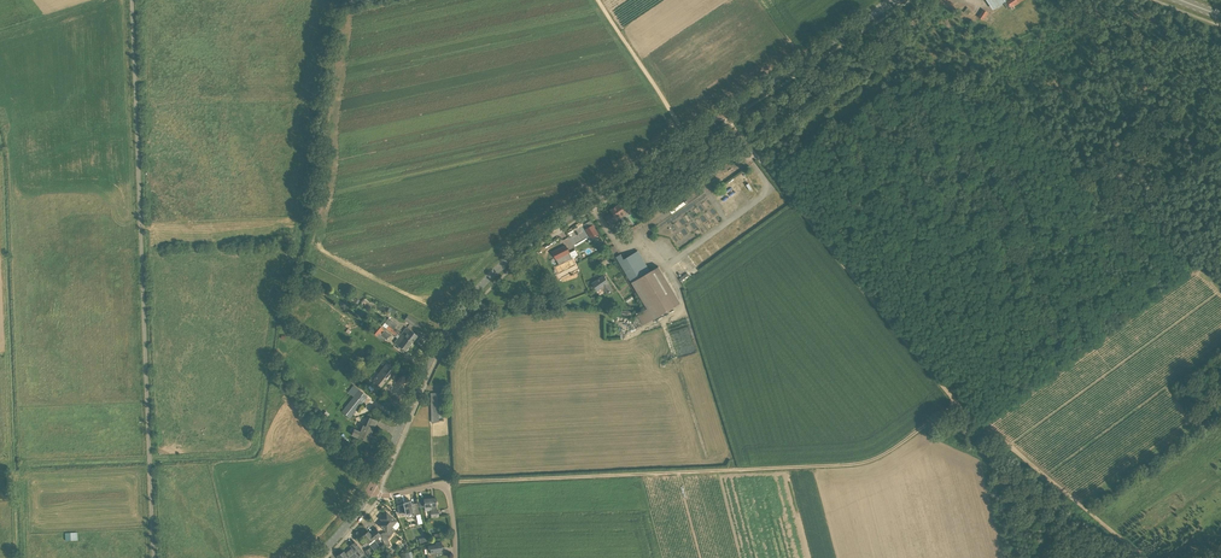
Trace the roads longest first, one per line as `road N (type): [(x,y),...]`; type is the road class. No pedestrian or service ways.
road 1 (unclassified): [(154,557),(134,0)]
road 2 (tertiary): [(724,114),(554,226),(473,295),(429,363),(371,490)]
road 3 (track): [(957,403),(861,462),(539,478)]
road 4 (track): [(957,403),(753,153)]
road 5 (track): [(1146,557),(957,403)]
road 6 (tertiary): [(897,0),(724,114)]
road 7 (track): [(690,137),(598,0)]
road 8 (residential): [(455,557),(444,484),(380,495)]

